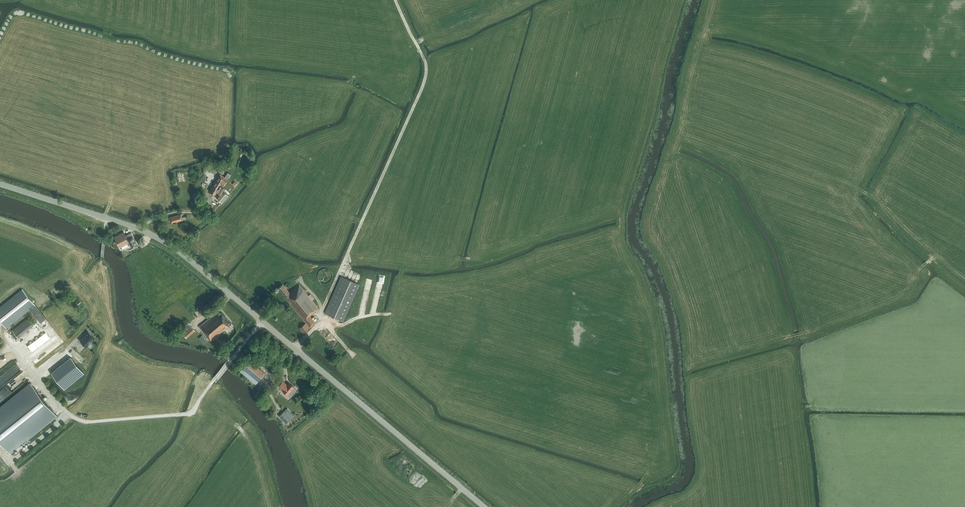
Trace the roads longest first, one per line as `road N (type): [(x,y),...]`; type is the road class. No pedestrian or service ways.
road 1 (tertiary): [(263,321),(152,235),(0,184)]
road 2 (unclassified): [(263,321),(189,415),(83,421),(36,377)]
road 3 (tertiary): [(484,506),(263,321)]

